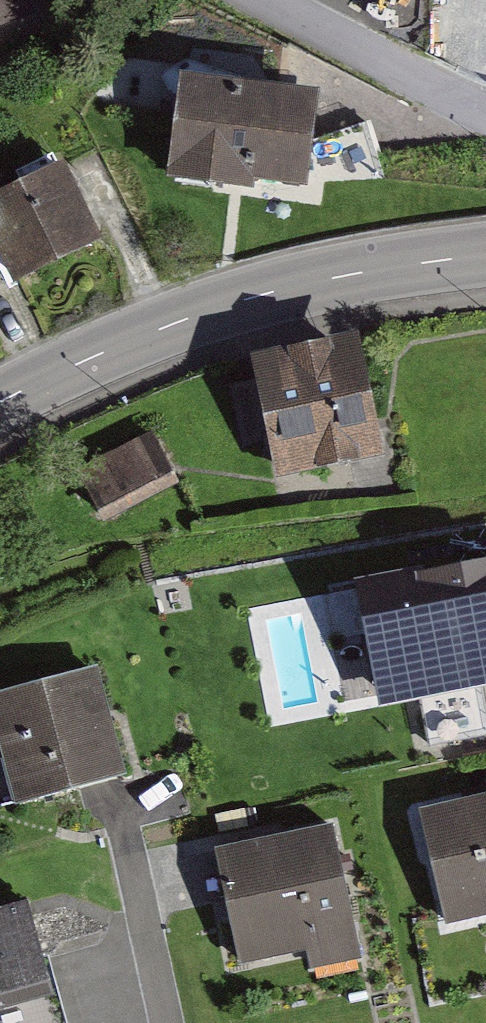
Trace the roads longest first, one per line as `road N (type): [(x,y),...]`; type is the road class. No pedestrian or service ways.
road 1 (tertiary): [(0,404),(89,357),(253,299),(485,257)]
road 2 (residential): [(485,110),(256,0)]

